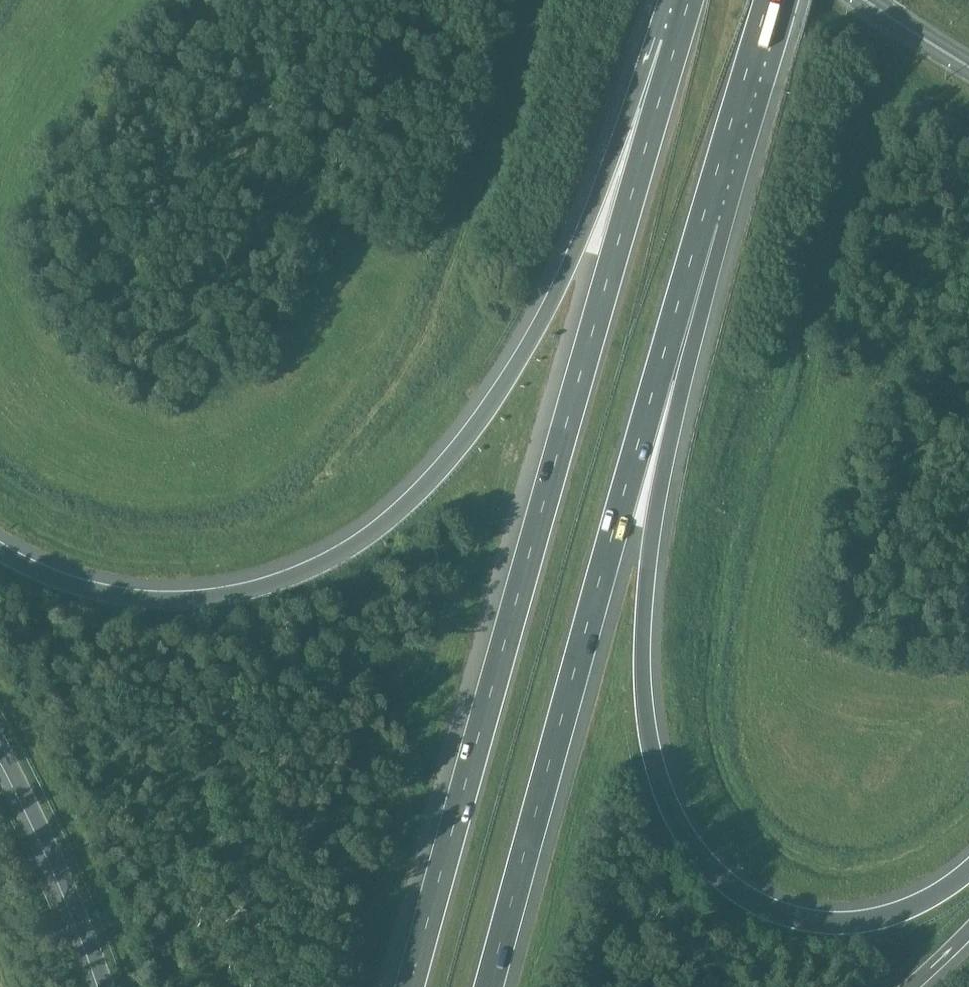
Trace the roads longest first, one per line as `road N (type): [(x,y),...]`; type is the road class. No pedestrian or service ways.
road 1 (motorway): [(675,43),(410,986)]
road 2 (motorway): [(675,43),(515,369),(419,497),(361,540),(316,568),(215,600),(79,590),(0,553)]
road 3 (motorway): [(968,871),(925,901),(872,920),(789,915),(717,874),(689,844),(661,789),(644,710),(643,620),(701,220)]
road 4 (motorway): [(487,986),(701,220)]
road 5 (motorway): [(0,752),(71,894),(104,986)]
road 6 (motorway): [(701,220),(769,0)]
road 7 (primary): [(865,0),(968,67)]

